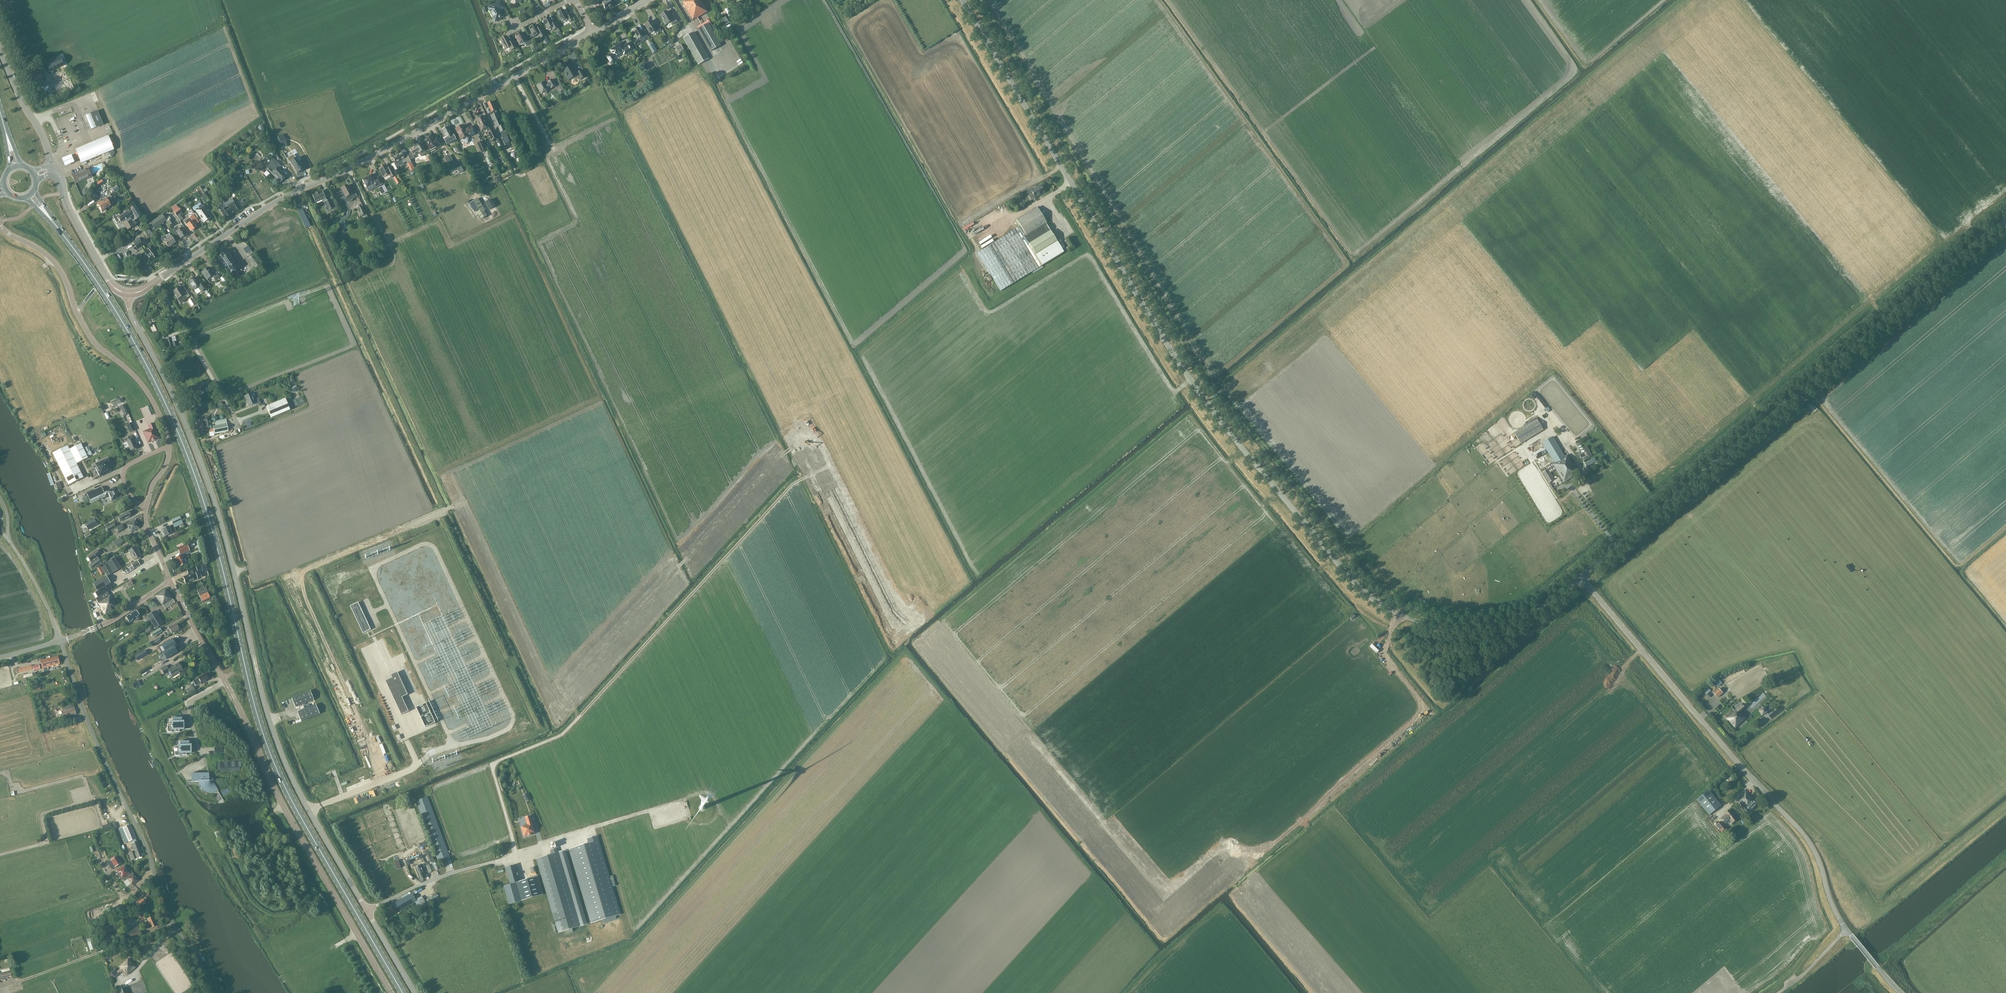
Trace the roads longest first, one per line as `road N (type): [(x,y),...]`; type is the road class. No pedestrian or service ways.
road 1 (unclassified): [(1580,577),(1527,616),(1478,629),(1417,622),(1364,591),(1209,406),(962,0)]
road 2 (primary): [(403,992),(278,772),(181,440),(129,332),(67,240)]
road 3 (unclassified): [(367,911),(279,748),(212,492),(132,317),(129,294)]
road 4 (unclassified): [(1580,577),(2005,218)]
road 5 (unclassified): [(1901,992),(1846,930),(1808,842),(1580,577)]
road 6 (track): [(800,480),(564,733),(495,764),(517,853)]
road 7 (tertiary): [(156,281),(273,203),(592,33)]
road 8 (residential): [(214,992),(169,917),(60,641)]
road 9 (unclassified): [(224,682),(287,814),(391,992)]
road 10 (unclassified): [(169,446),(150,397),(89,335),(54,262),(0,226)]
road 11 (unclassified): [(367,911),(517,853)]
road 12 (unclassified): [(235,420),(156,281)]
road 13 (residential): [(60,641),(10,541),(0,497)]
road 14 (tertiary): [(129,294),(109,281),(62,181)]
road 15 (unclassified): [(51,166),(0,49)]
road 16 (unclassified): [(60,641),(112,621),(170,581)]
road 17 (track): [(1301,322),(1209,406)]

